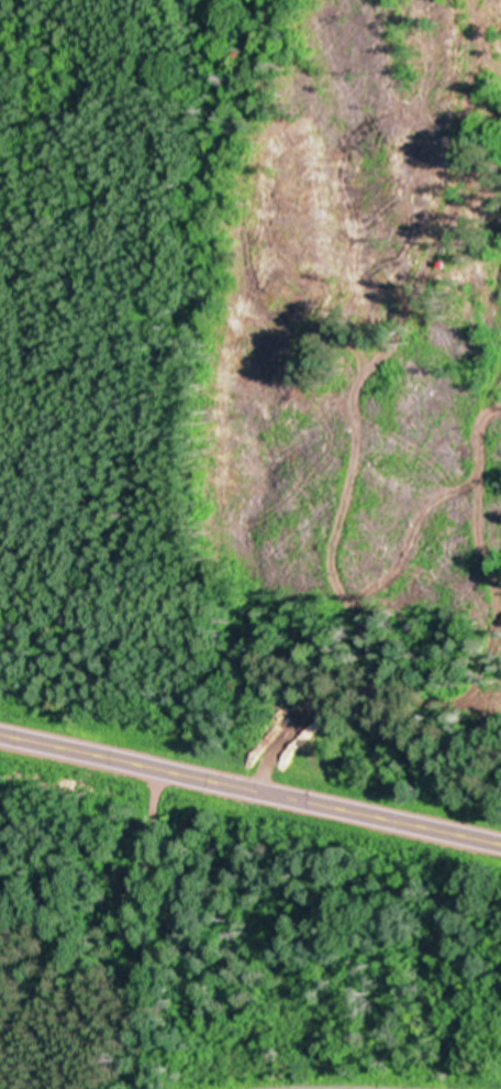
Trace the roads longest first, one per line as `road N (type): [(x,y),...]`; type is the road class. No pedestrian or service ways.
road 1 (secondary): [(500,847),(0,739)]
road 2 (residential): [(0,1062),(130,897),(157,773)]

